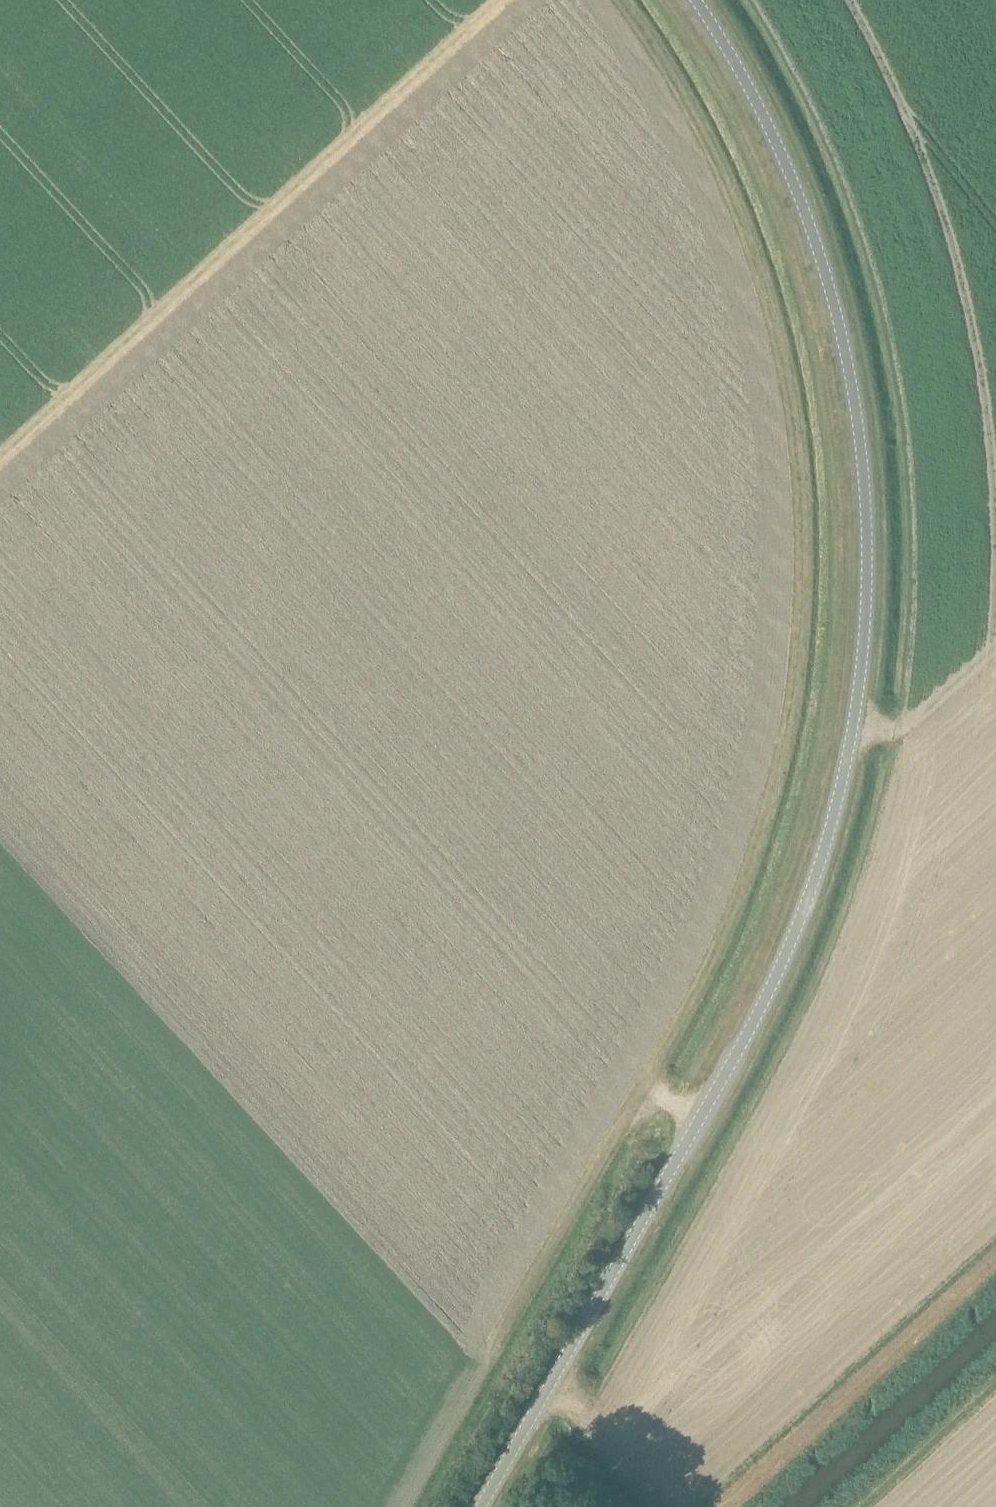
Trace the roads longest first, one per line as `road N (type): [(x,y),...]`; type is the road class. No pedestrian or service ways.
road 1 (unclassified): [(481,1506),(755,1023),(826,839),(857,702),(865,492),(834,306),(785,158),(694,0)]

